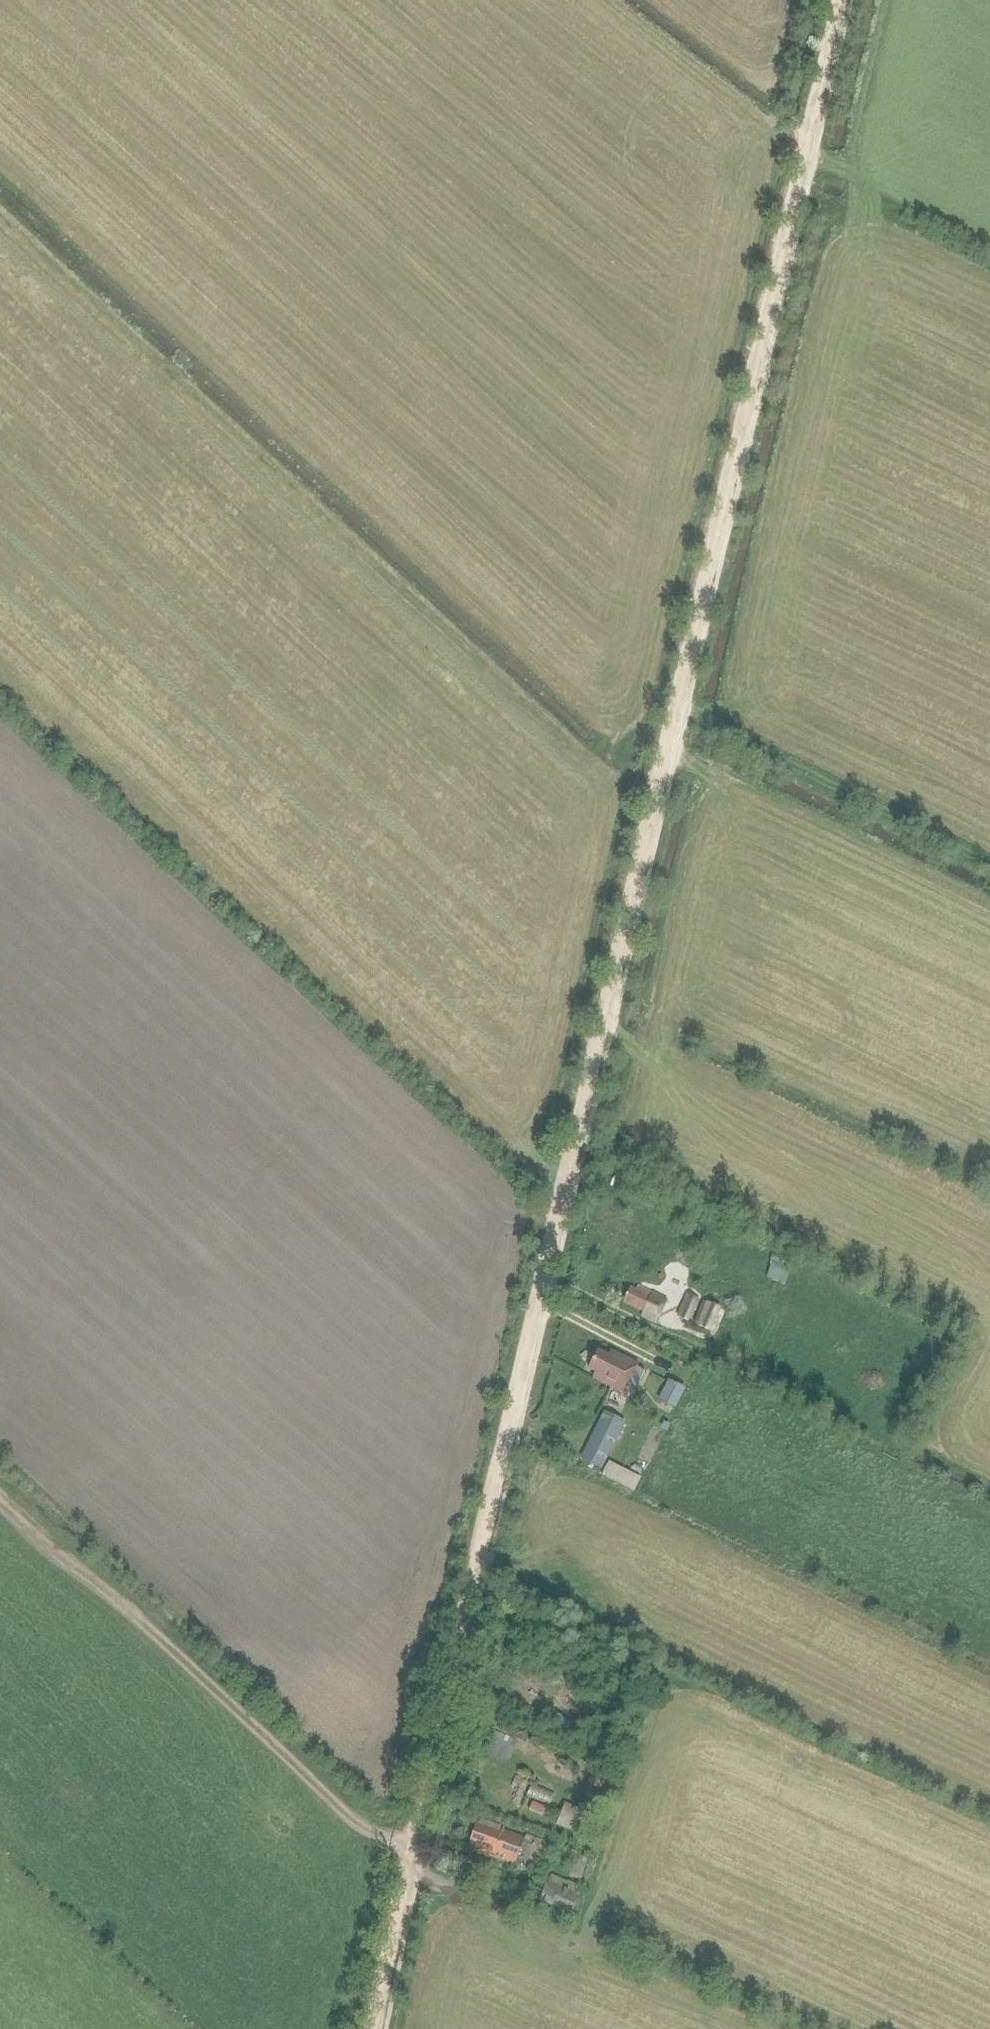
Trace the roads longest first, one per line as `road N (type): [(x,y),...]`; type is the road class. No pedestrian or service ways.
road 1 (track): [(837,0),(375,2028)]

